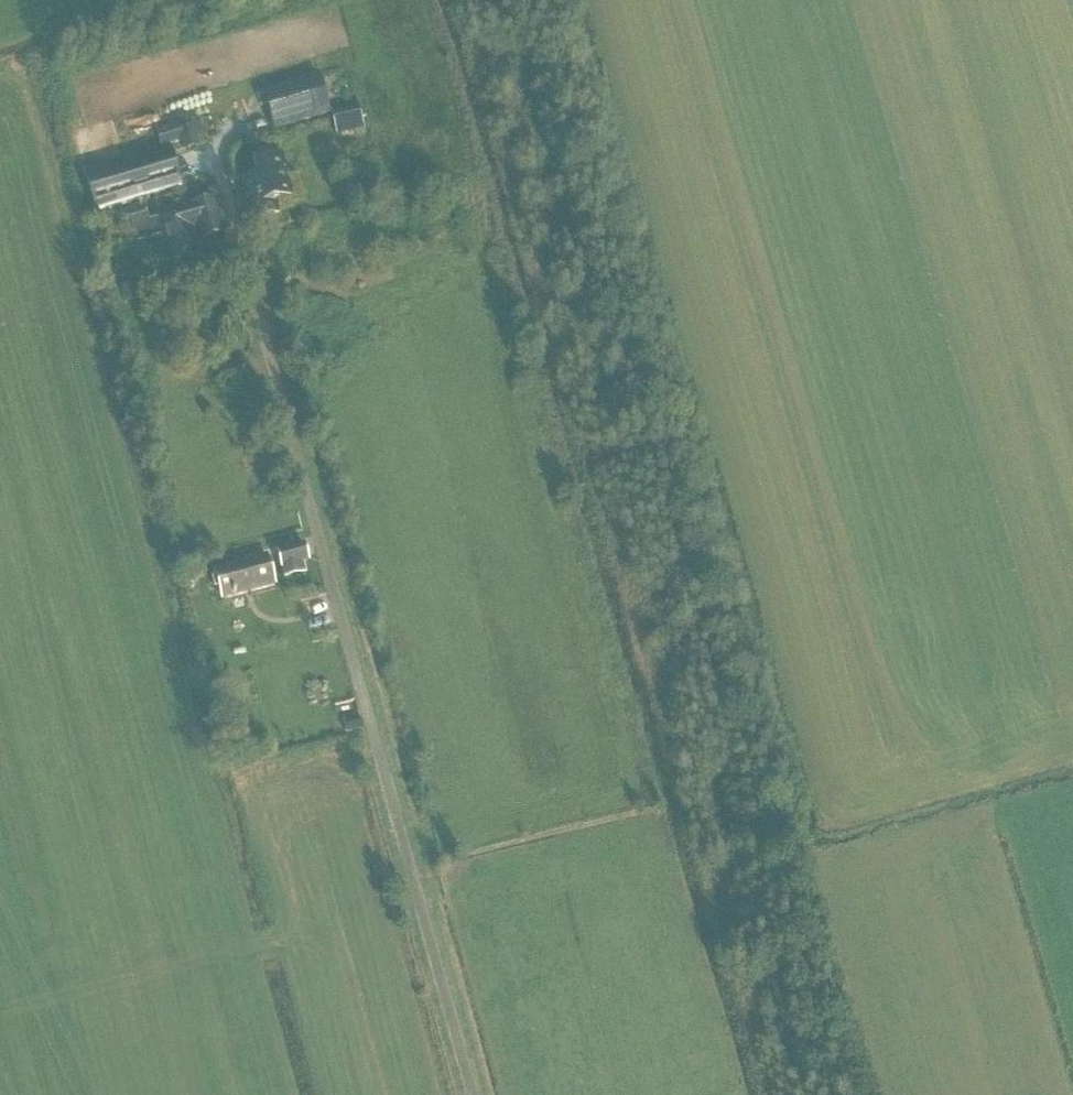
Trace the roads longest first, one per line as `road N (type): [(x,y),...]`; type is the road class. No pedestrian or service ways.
road 1 (unclassified): [(477,1094),(251,261)]

